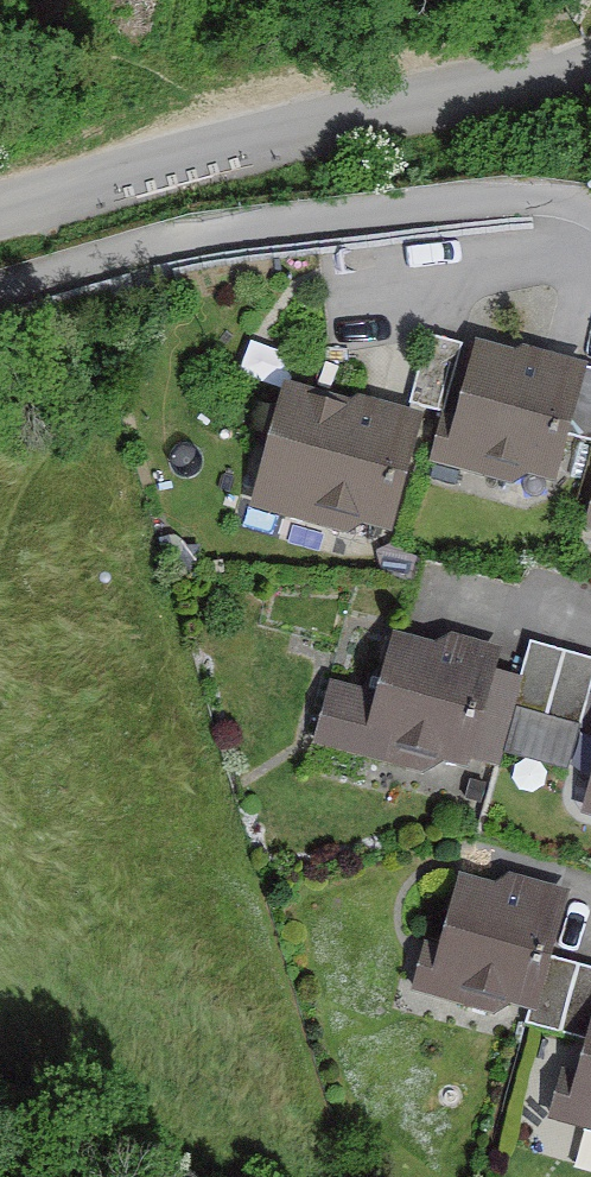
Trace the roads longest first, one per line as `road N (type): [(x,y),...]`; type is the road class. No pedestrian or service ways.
road 1 (residential): [(0,206),(590,55)]

